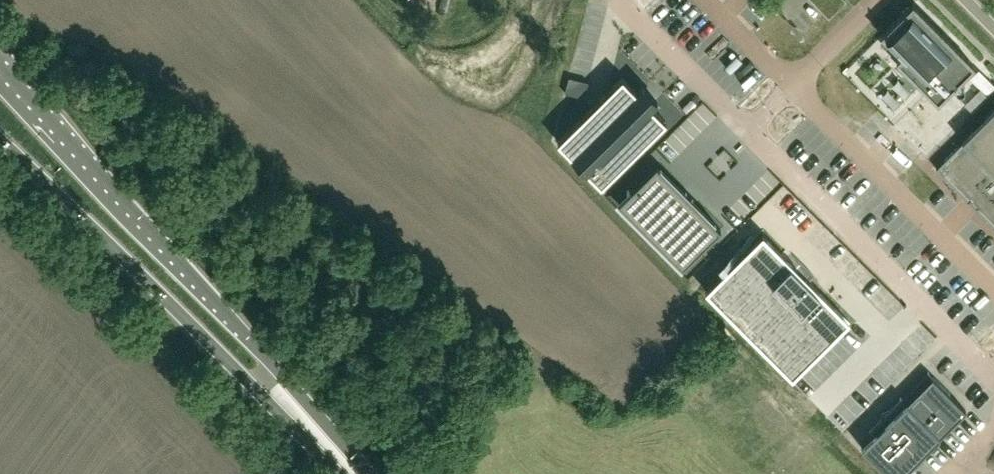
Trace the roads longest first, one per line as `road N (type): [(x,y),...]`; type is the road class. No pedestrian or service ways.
road 1 (primary): [(362,473),(329,427),(0,70)]
road 2 (primary): [(0,139),(342,473)]

